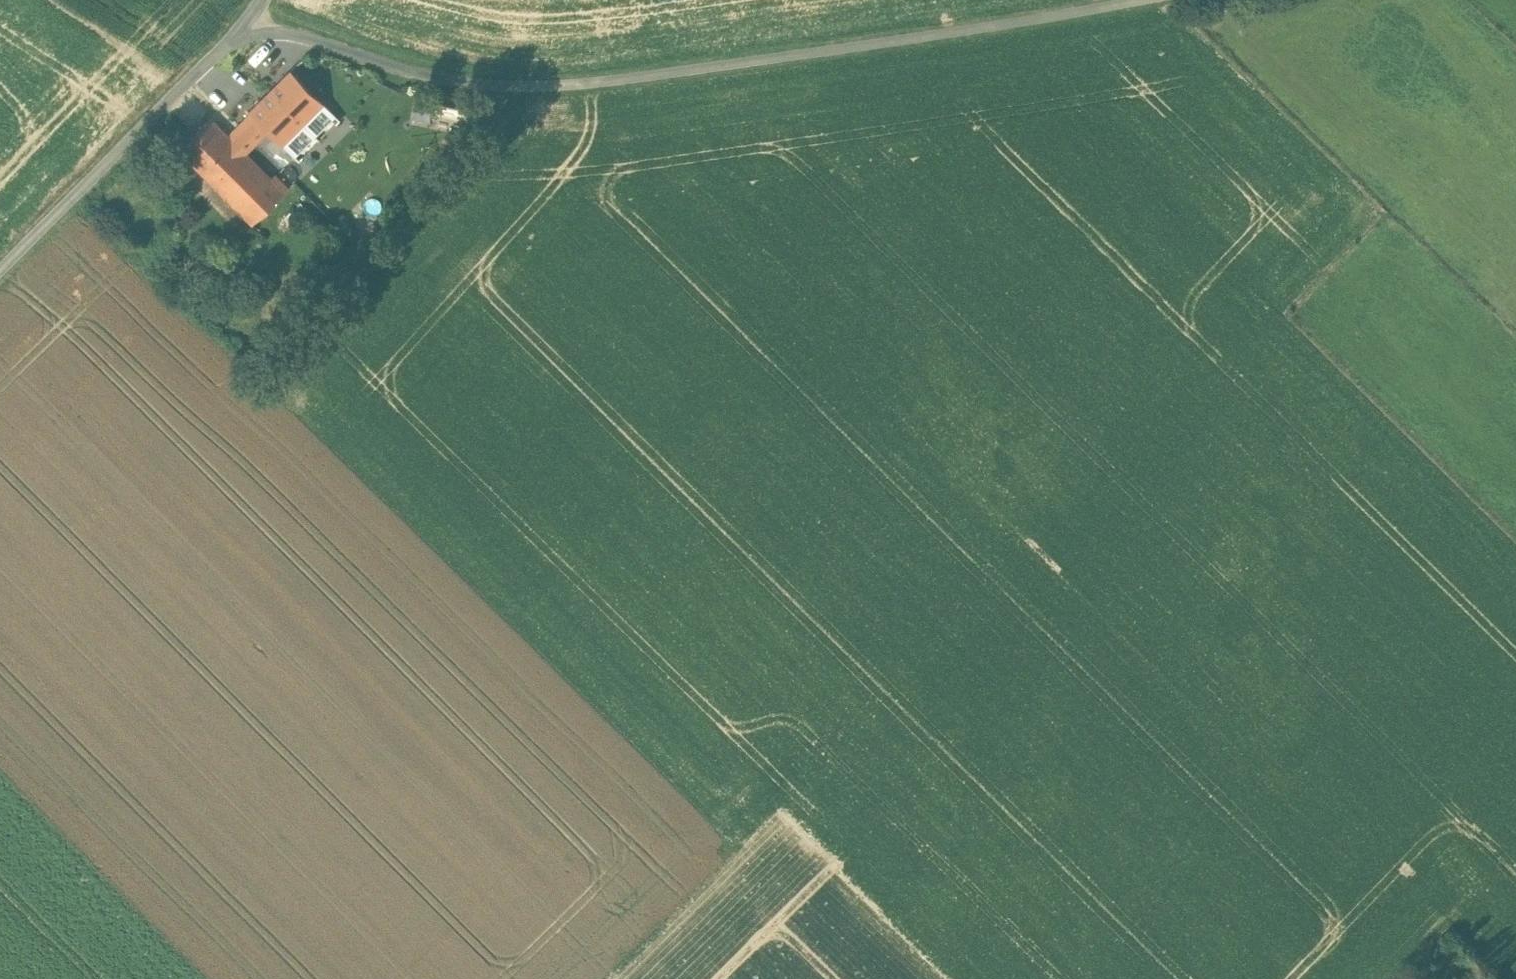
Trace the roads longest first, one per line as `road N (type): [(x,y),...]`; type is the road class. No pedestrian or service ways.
road 1 (unclassified): [(231,38),(284,33),(436,76),(534,87),(902,40),(1129,0)]
road 2 (unclassified): [(0,270),(231,38)]

